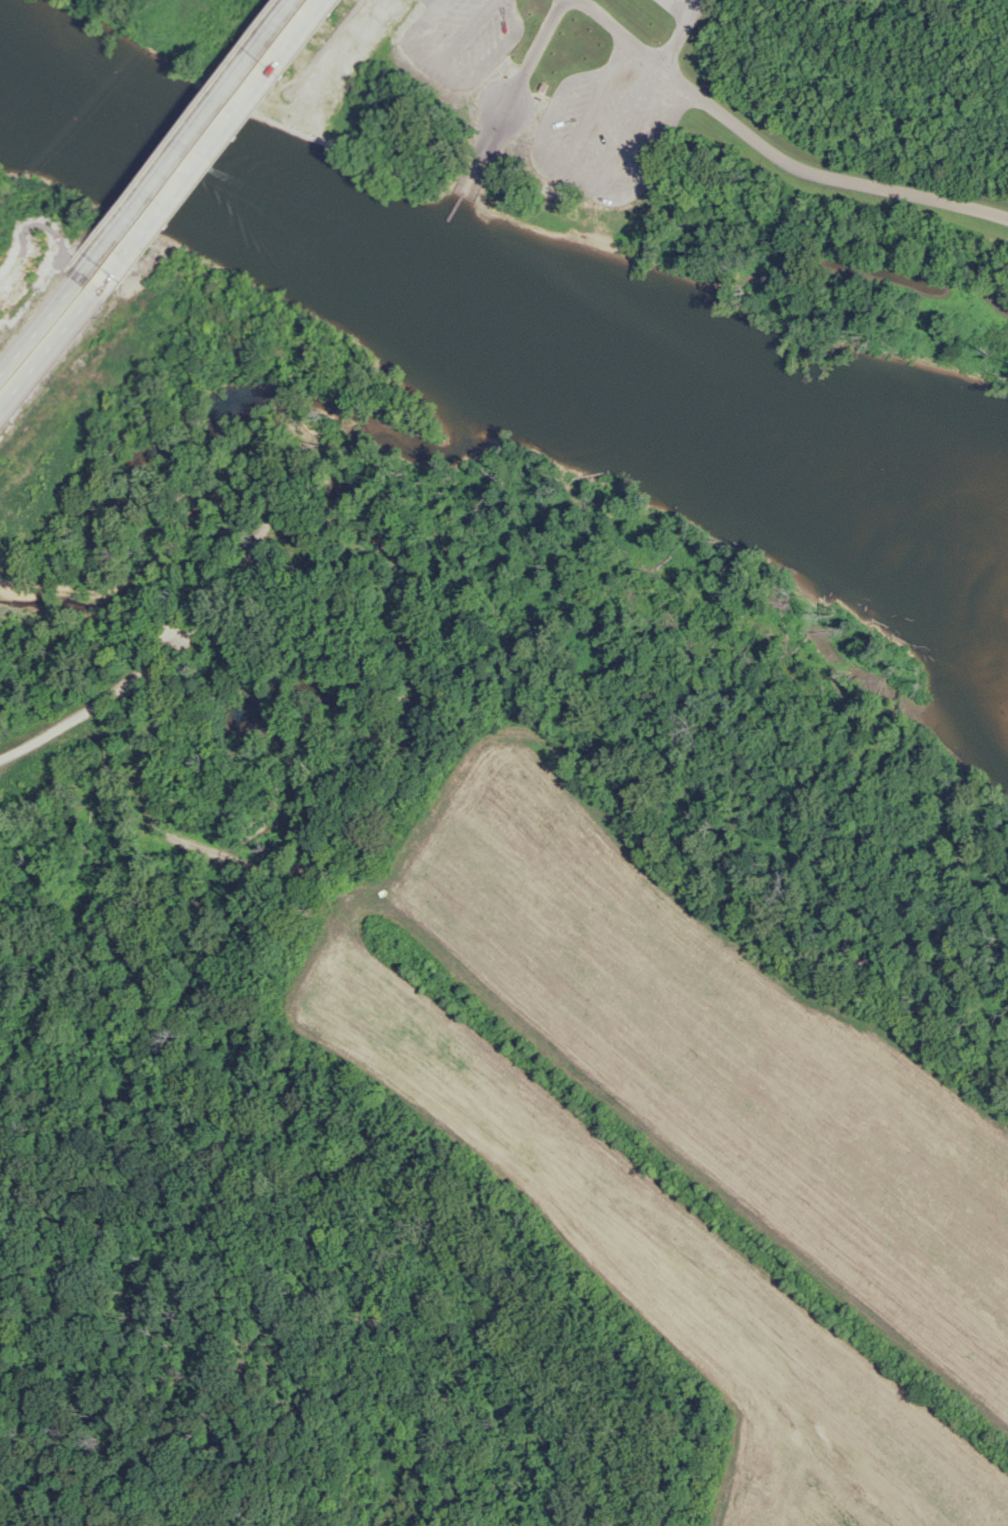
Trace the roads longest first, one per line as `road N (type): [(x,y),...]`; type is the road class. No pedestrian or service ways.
road 1 (residential): [(576,0),(786,166),(1007,223)]
road 2 (residential): [(154,310),(397,0)]
road 3 (trunk): [(105,274),(323,0)]
road 4 (residential): [(0,748),(62,724),(149,669),(199,623),(263,536)]
road 5 (trunk): [(293,0),(89,259)]
road 6 (residential): [(0,543),(17,480),(154,310)]
road 7 (trunk): [(0,406),(105,274)]
road 8 (trunk): [(89,259),(0,367)]

